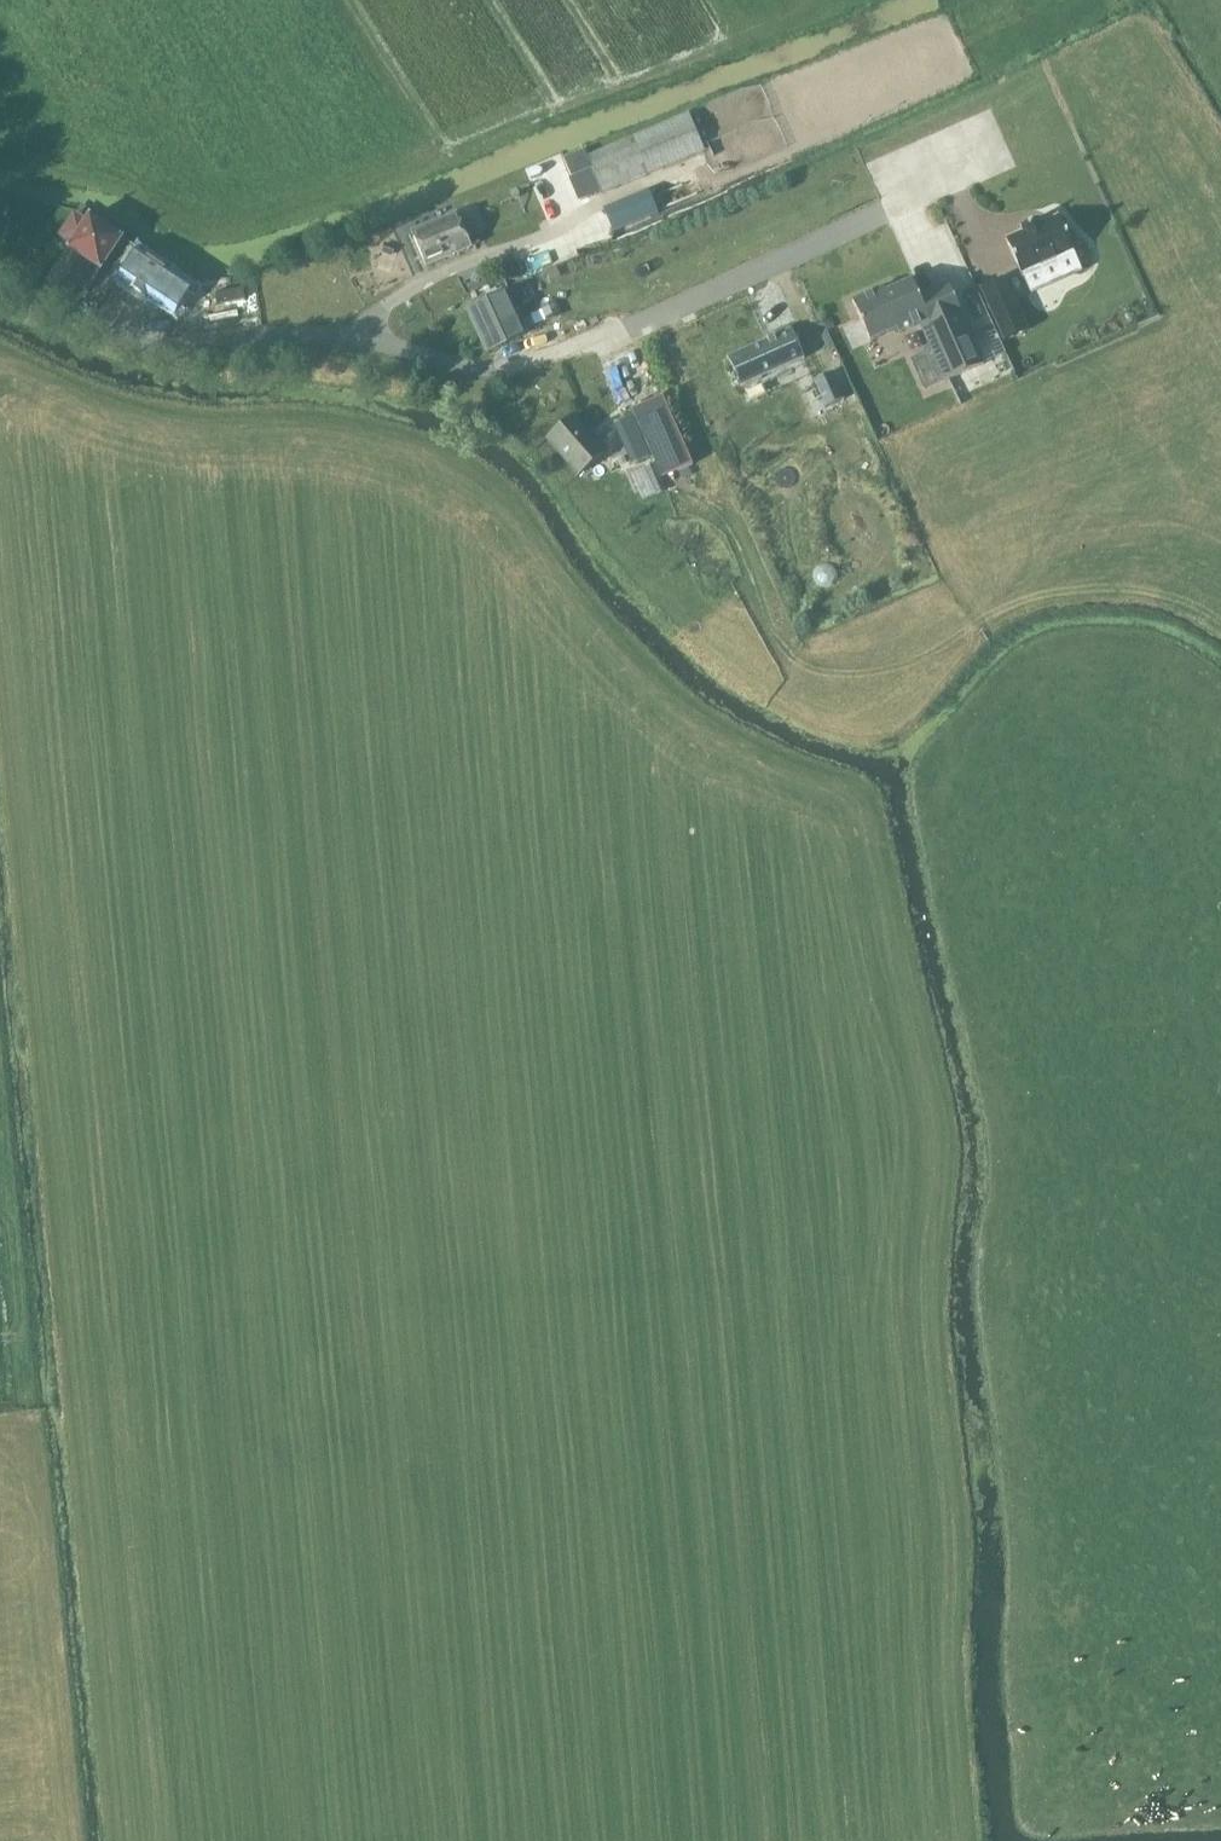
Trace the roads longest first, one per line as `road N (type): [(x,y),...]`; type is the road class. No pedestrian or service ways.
road 1 (track): [(943,1613),(962,1840)]

